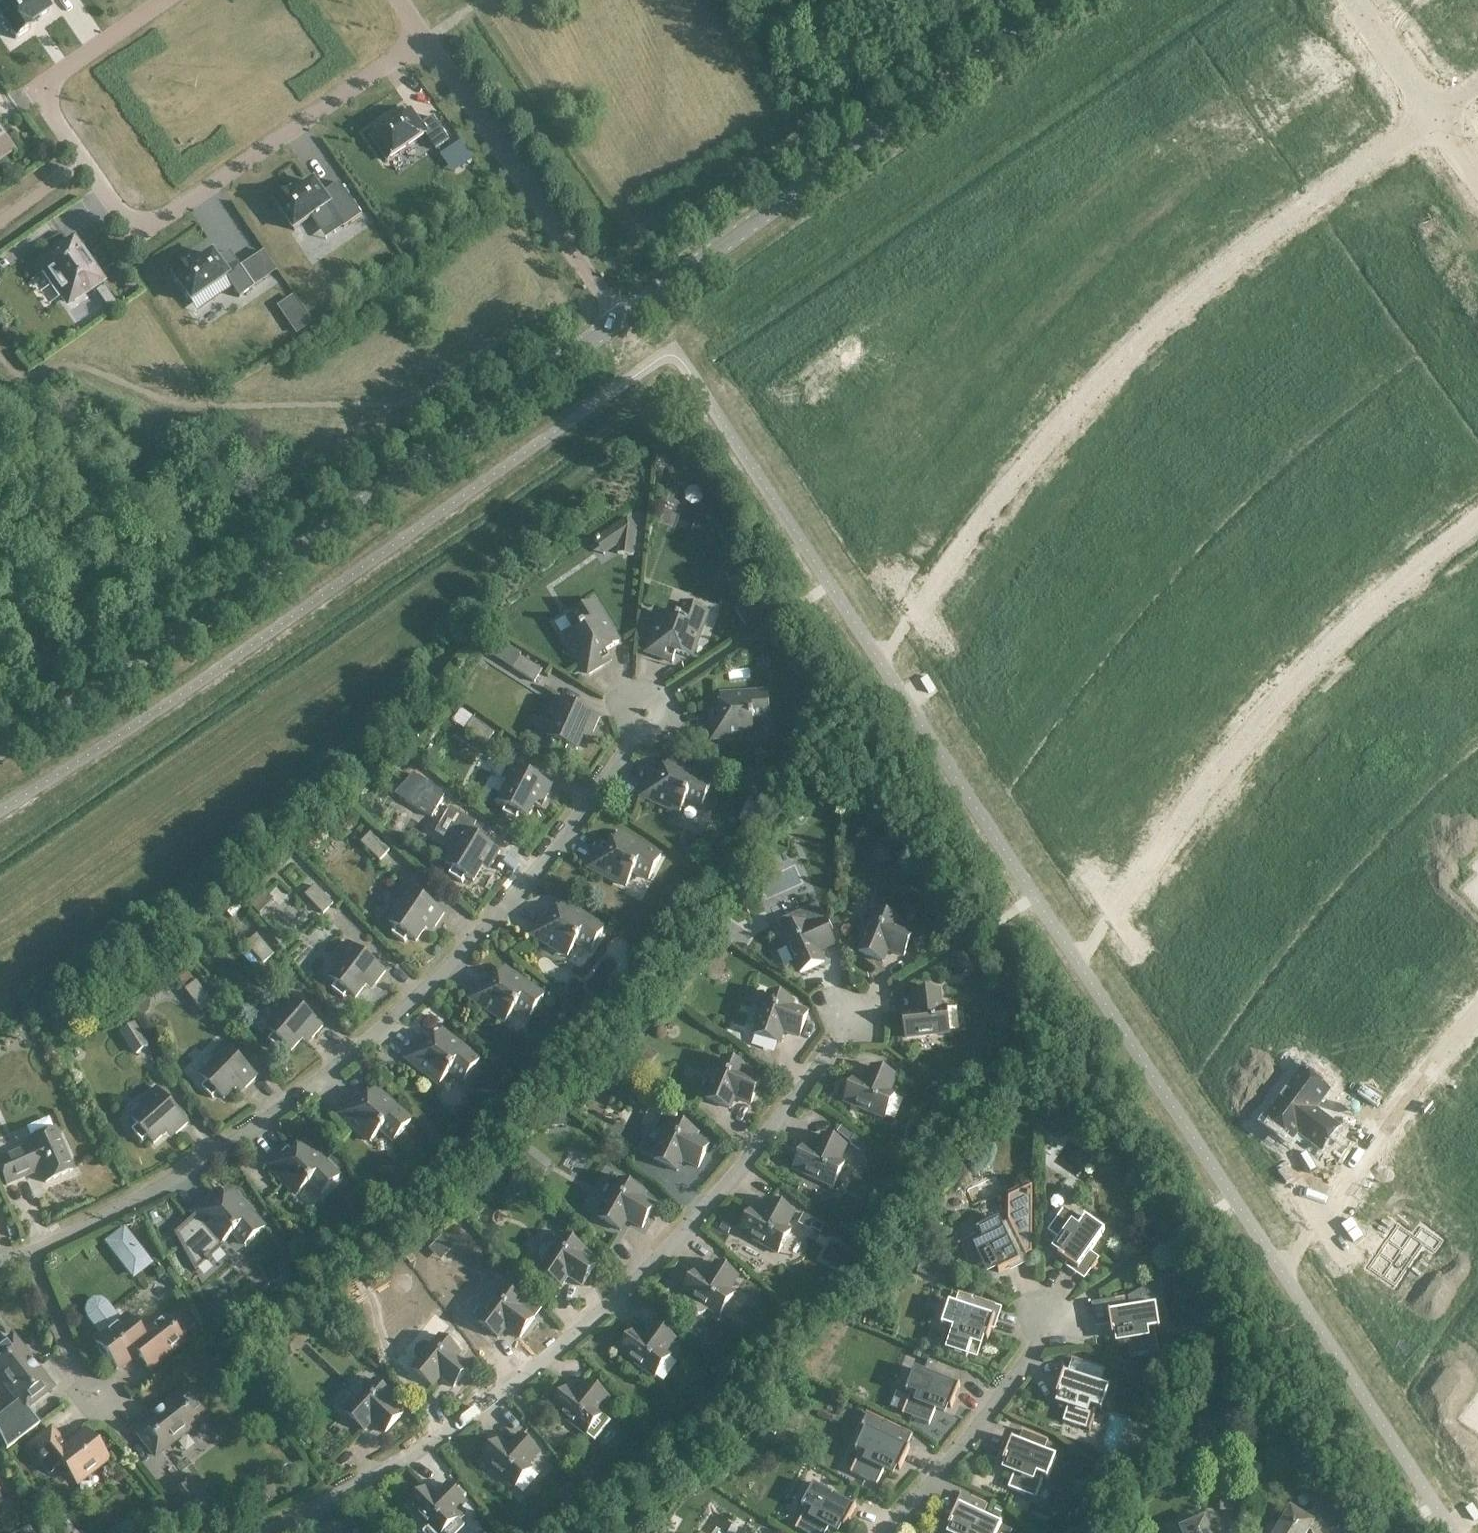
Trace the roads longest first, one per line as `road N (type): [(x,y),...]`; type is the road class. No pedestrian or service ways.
road 1 (residential): [(29,1255),(188,1174),(392,1023),(582,819),(643,718)]
road 2 (residential): [(274,1532),(431,1447),(605,1316),(782,1127),(853,1019)]
road 3 (tertiary): [(0,751),(211,612),(621,317)]
road 4 (residential): [(916,608),(1007,484),(1156,328),(1443,113)]
road 5 (residential): [(163,0),(36,88),(127,225),(151,228),(425,39)]
road 6 (tertiary): [(621,317),(1059,0)]
road 7 (residential): [(1128,888),(1281,689),(1337,631),(1477,520)]
road 8 (residential): [(621,317),(425,39)]
road 9 (residential): [(886,1532),(990,1412),(1047,1322)]
road 10 (residential): [(1326,1228),(1477,1016)]
road 11 (residential): [(99,1400),(83,1382),(29,1255)]
road 12 (residential): [(1360,0),(1443,113)]

